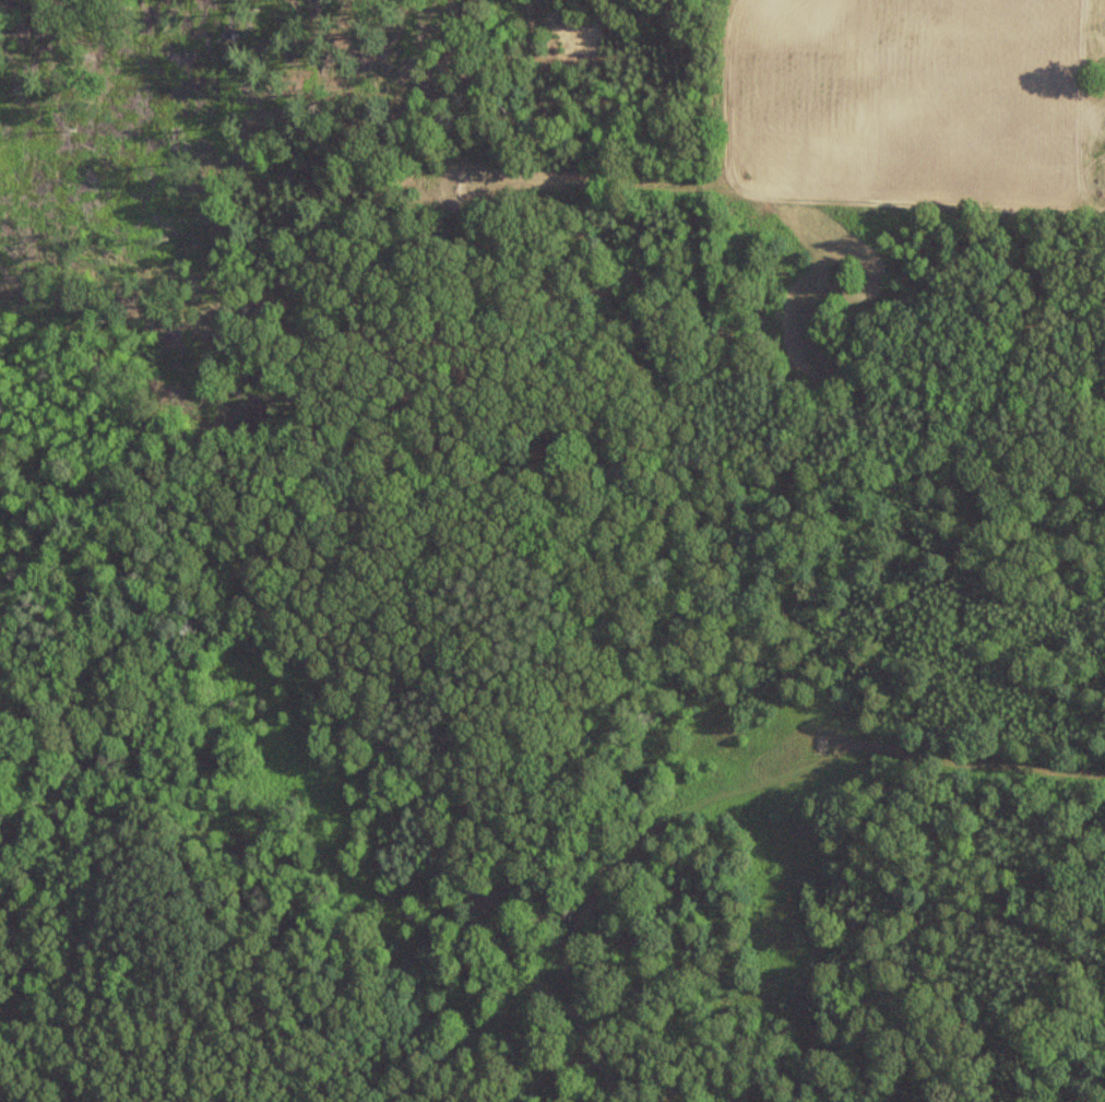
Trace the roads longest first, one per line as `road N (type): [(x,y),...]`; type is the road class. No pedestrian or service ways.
road 1 (track): [(536,995),(495,897),(325,657),(312,552),(380,435),(348,247),(497,203),(741,236),(1104,267)]
road 2 (track): [(536,995),(658,858),(779,795)]
road 3 (track): [(429,1101),(536,995)]
road 4 (track): [(609,1101),(536,995)]

